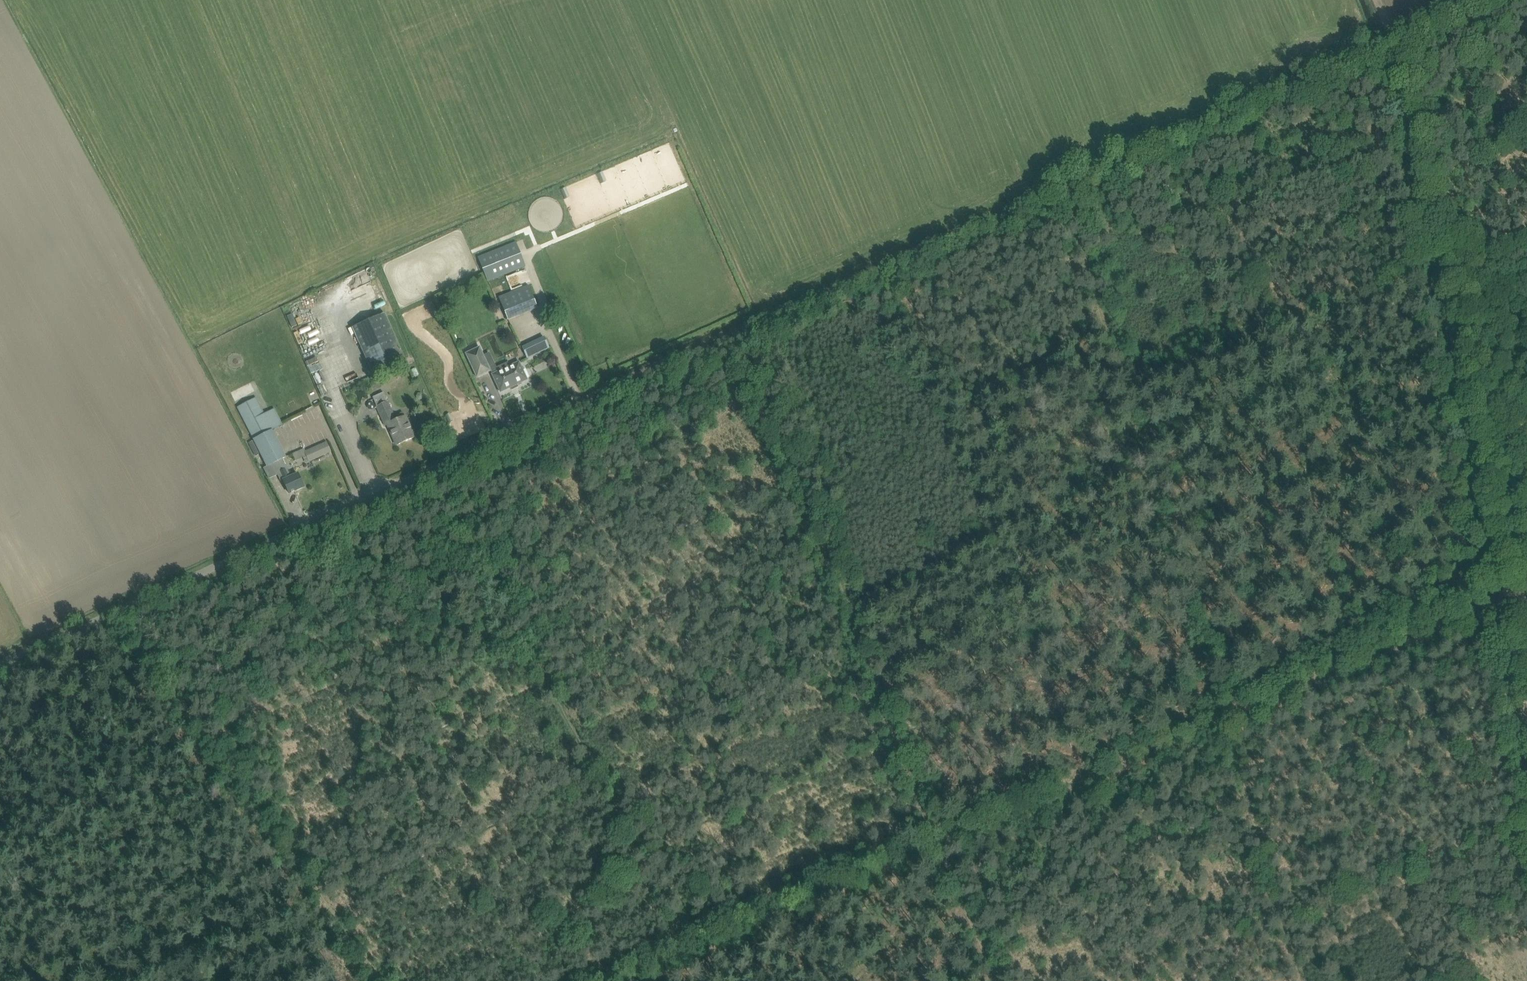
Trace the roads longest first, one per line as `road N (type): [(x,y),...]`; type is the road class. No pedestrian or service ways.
road 1 (track): [(515,441),(1063,184)]
road 2 (track): [(433,478),(700,980)]
road 3 (unclassified): [(0,669),(515,441)]
road 4 (track): [(1063,184),(1223,716)]
road 5 (track): [(738,343),(942,840)]
road 6 (track): [(132,613),(189,712),(377,980)]
road 7 (track): [(596,980),(942,840)]
road 8 (track): [(1063,184),(1373,47)]
road 9 (track): [(956,829),(1223,716)]
road 10 (track): [(1223,716),(1291,980)]
road 11 (track): [(1223,716),(1470,613)]
road 12 (track): [(1399,57),(1448,317)]
road 13 (track): [(942,840),(996,980)]

